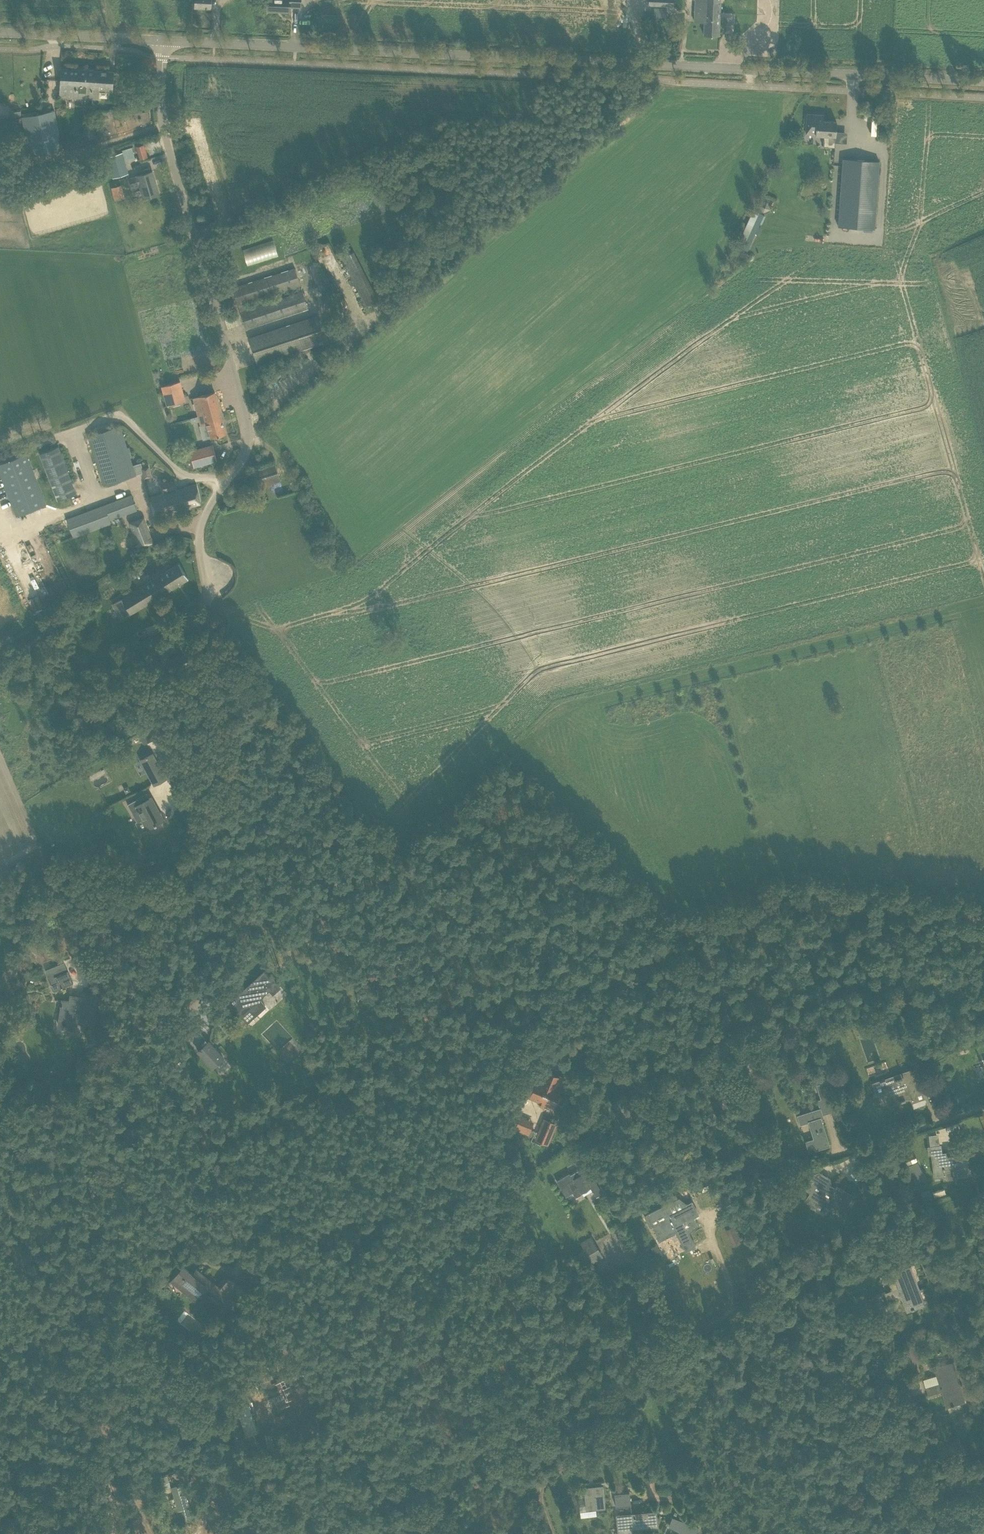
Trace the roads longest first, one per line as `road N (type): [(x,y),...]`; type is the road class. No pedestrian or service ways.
road 1 (unclassified): [(0,1516),(107,1411),(107,1317),(145,1004),(234,767),(199,527),(249,450),(249,425),(161,119),(164,41)]
road 2 (tertiary): [(914,77),(164,41)]
road 3 (track): [(515,1102),(312,1332),(226,1403),(102,1421)]
road 4 (track): [(734,1533),(681,1389),(683,1350),(637,1265)]
road 5 (track): [(983,1328),(934,1208),(983,1187)]
road 6 (tertiary): [(164,41),(0,33)]
road 7 (track): [(936,1489),(896,1347)]
road 8 (track): [(983,1108),(854,1149)]

